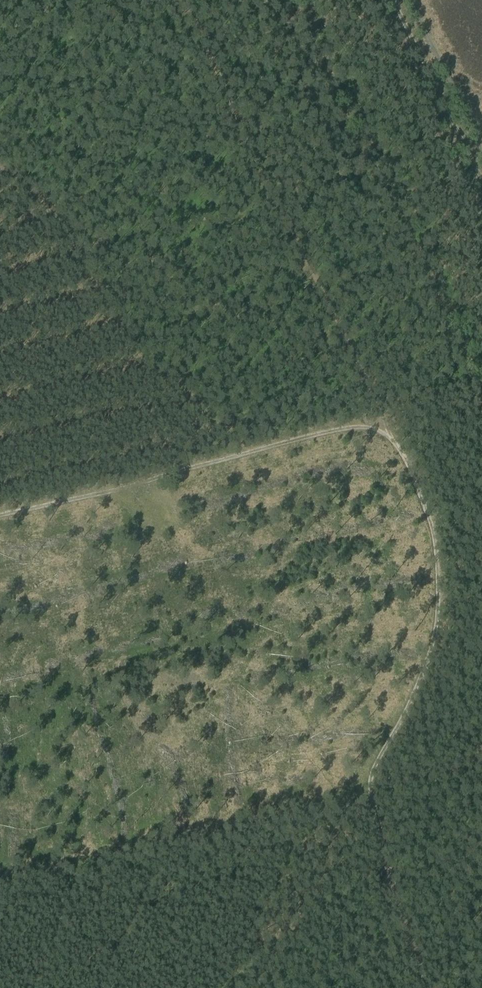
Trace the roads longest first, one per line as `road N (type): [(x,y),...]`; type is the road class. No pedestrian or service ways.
road 1 (track): [(0,514),(358,425),(385,432),(421,500),(437,588),(408,702),(369,787),(423,987)]
road 2 (track): [(185,0),(379,404),(380,431)]
road 3 (track): [(393,0),(481,179)]

